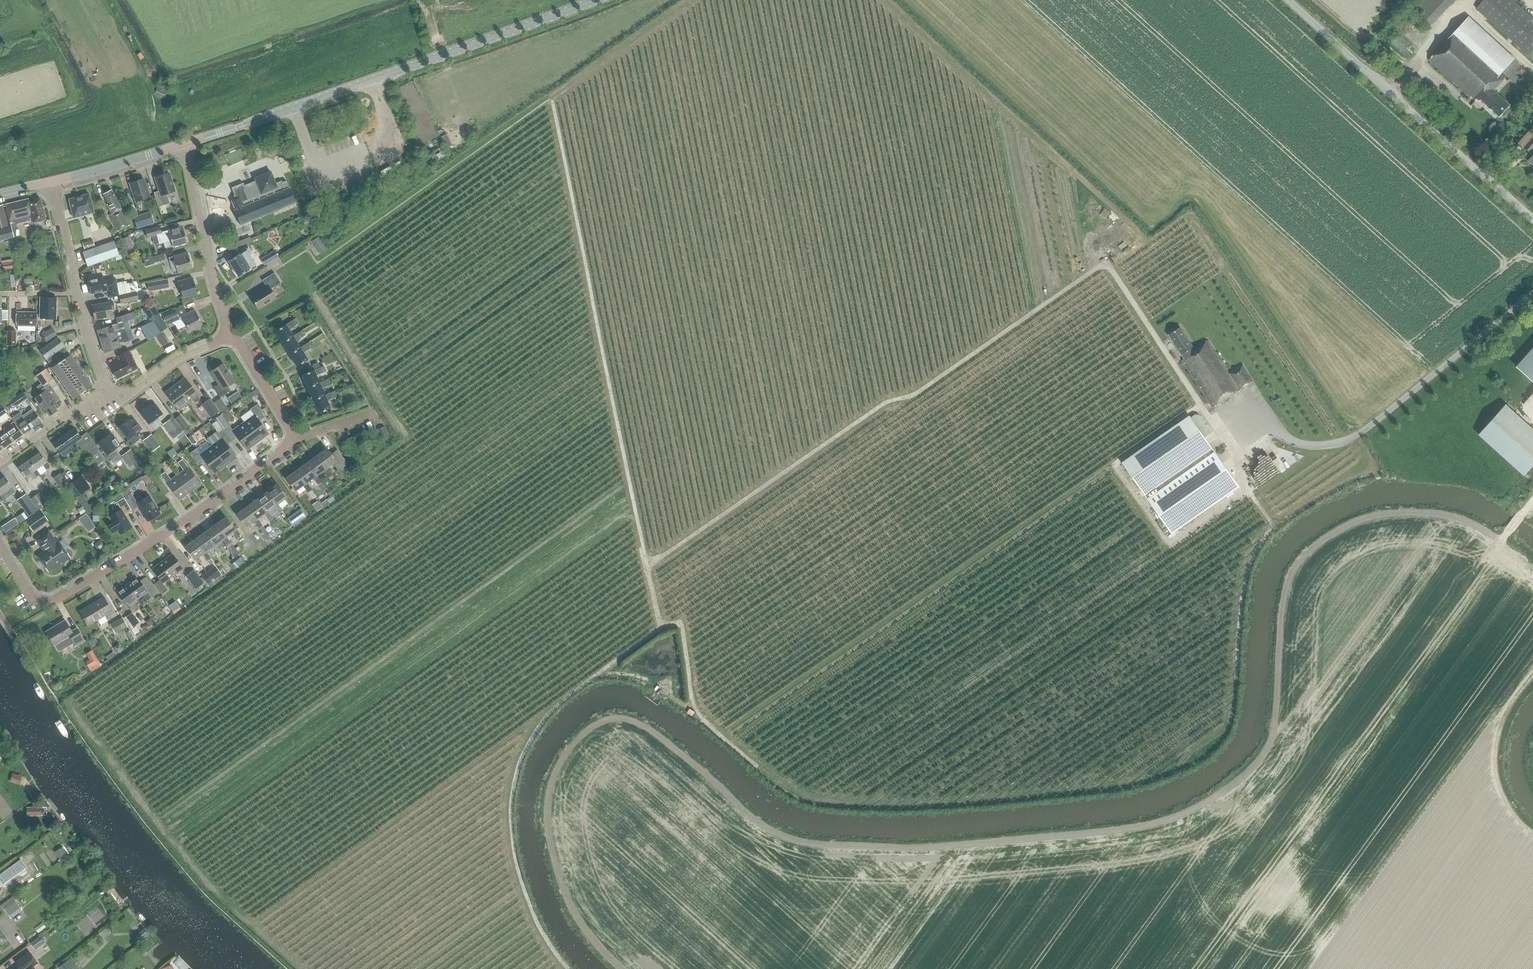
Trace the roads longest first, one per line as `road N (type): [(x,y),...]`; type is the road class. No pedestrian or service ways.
road 1 (tertiary): [(182,145),(599,0)]
road 2 (unclassified): [(1532,220),(1288,0)]
road 3 (unclassified): [(55,600),(187,521),(297,438)]
road 4 (unclassified): [(111,406),(50,184)]
road 5 (unclassified): [(225,337),(182,145)]
road 6 (tertiary): [(50,184),(182,145)]
road 7 (unclassified): [(111,406),(225,337)]
road 8 (unclassified): [(0,462),(82,406),(111,406)]
road 9 (unclassified): [(297,438),(238,344),(225,337)]

